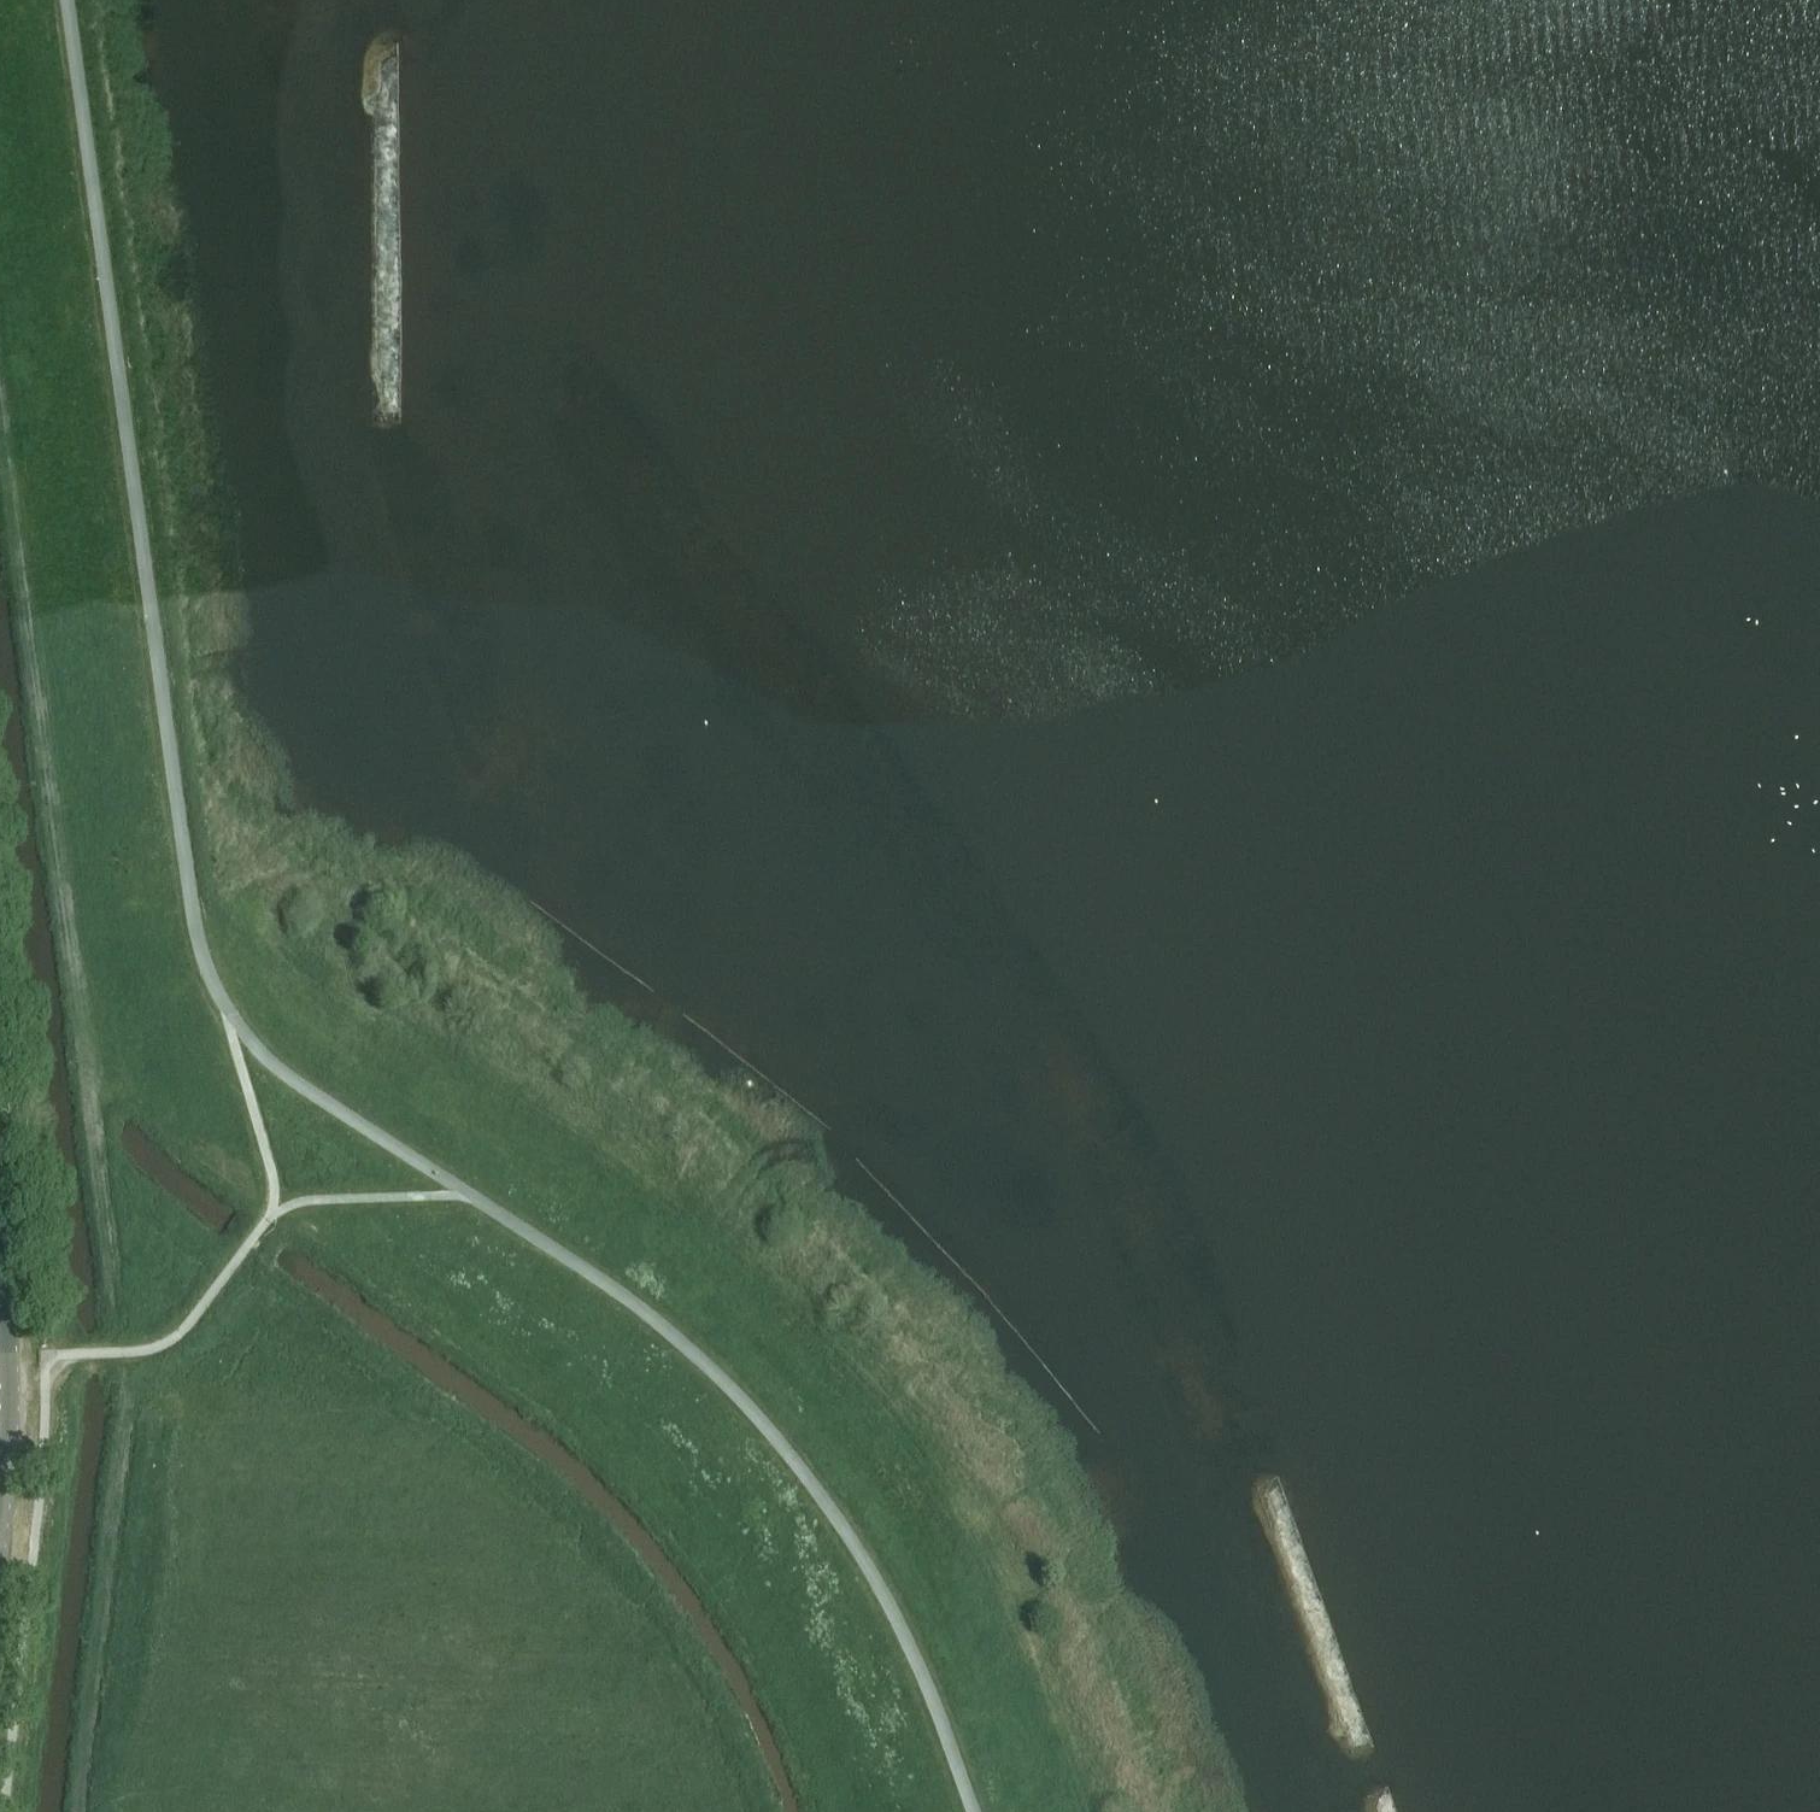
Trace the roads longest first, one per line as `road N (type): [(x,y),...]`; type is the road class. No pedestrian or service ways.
road 1 (unclassified): [(0,1498),(8,1409),(0,1287)]

